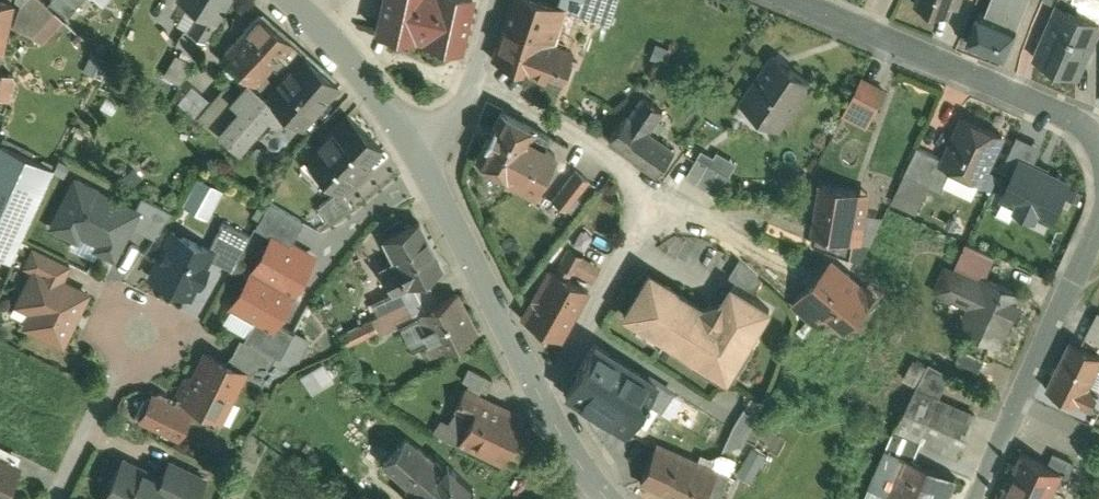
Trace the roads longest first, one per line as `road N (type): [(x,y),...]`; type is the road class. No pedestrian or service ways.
road 1 (residential): [(544,401),(662,199),(579,139),(472,80)]
road 2 (residential): [(1098,142),(1049,110),(799,0)]
road 3 (residential): [(975,498),(1098,217)]
road 4 (tertiary): [(544,401),(412,150)]
road 5 (tertiary): [(412,150),(350,59),(289,0)]
road 6 (residential): [(52,498),(108,387),(148,334)]

